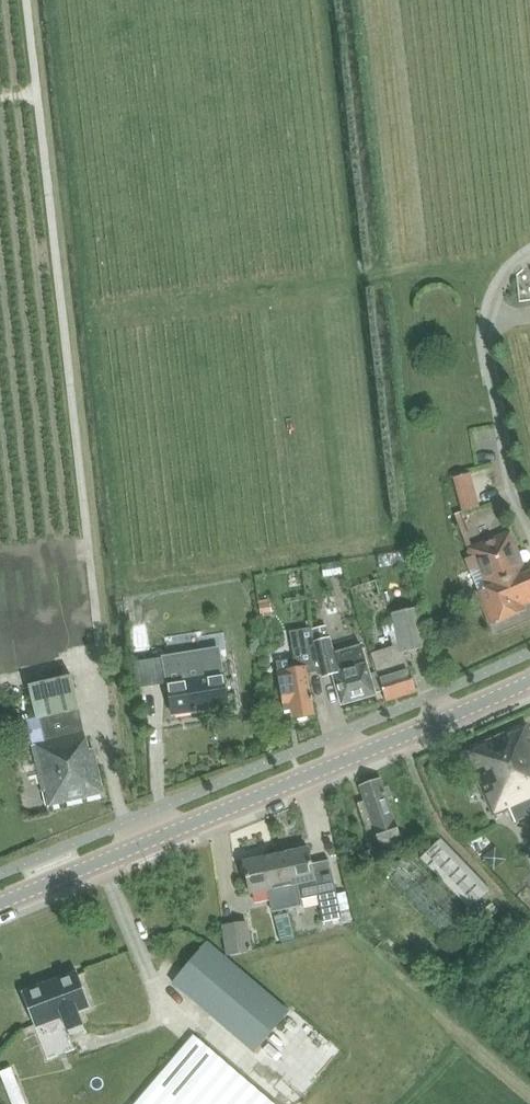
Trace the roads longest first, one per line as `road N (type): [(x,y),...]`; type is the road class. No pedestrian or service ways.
road 1 (tertiary): [(529,679),(0,904)]

